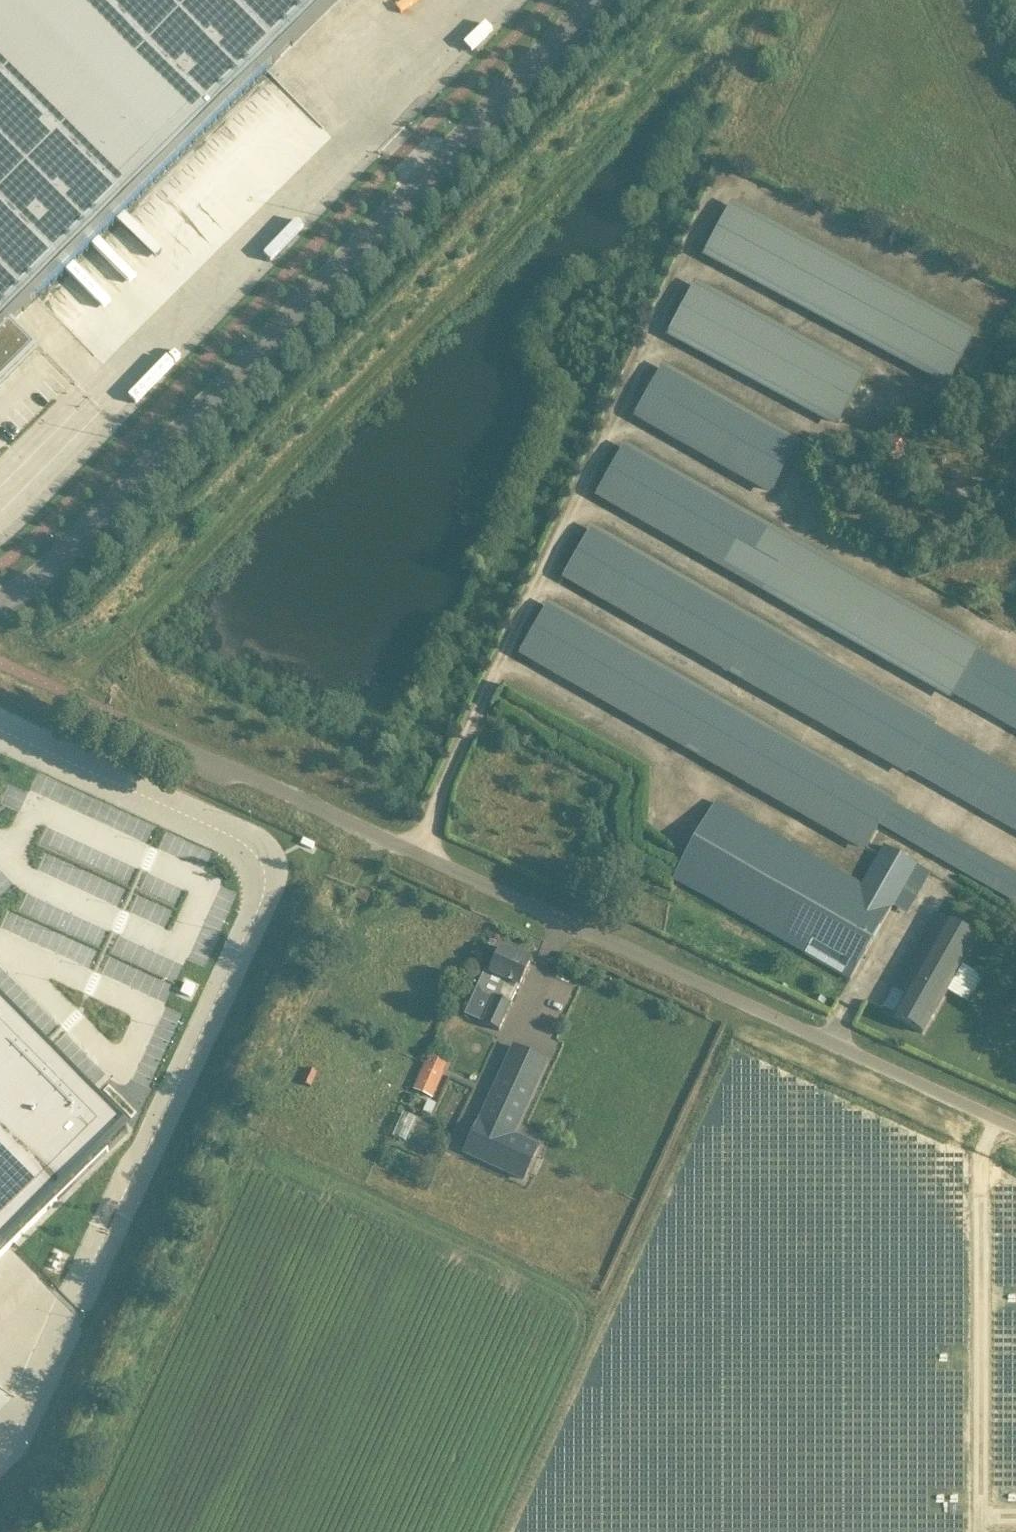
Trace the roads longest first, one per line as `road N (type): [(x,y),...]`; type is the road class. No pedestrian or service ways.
road 1 (unclassified): [(1015,1127),(178,744)]
road 2 (unclassified): [(0,602),(54,566),(596,0)]

